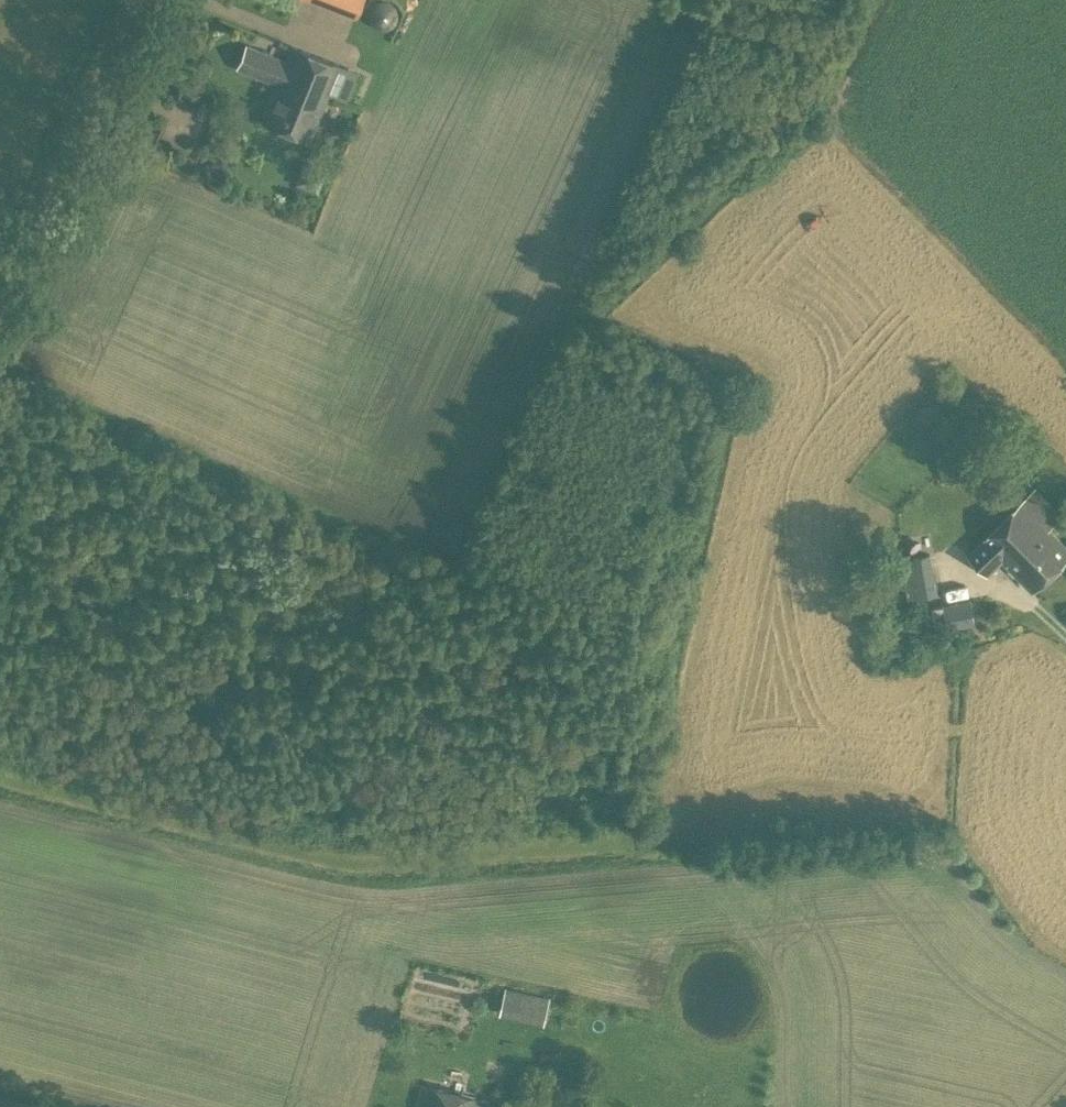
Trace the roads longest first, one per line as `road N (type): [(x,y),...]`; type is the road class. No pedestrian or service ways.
road 1 (unclassified): [(0,310),(144,0)]

